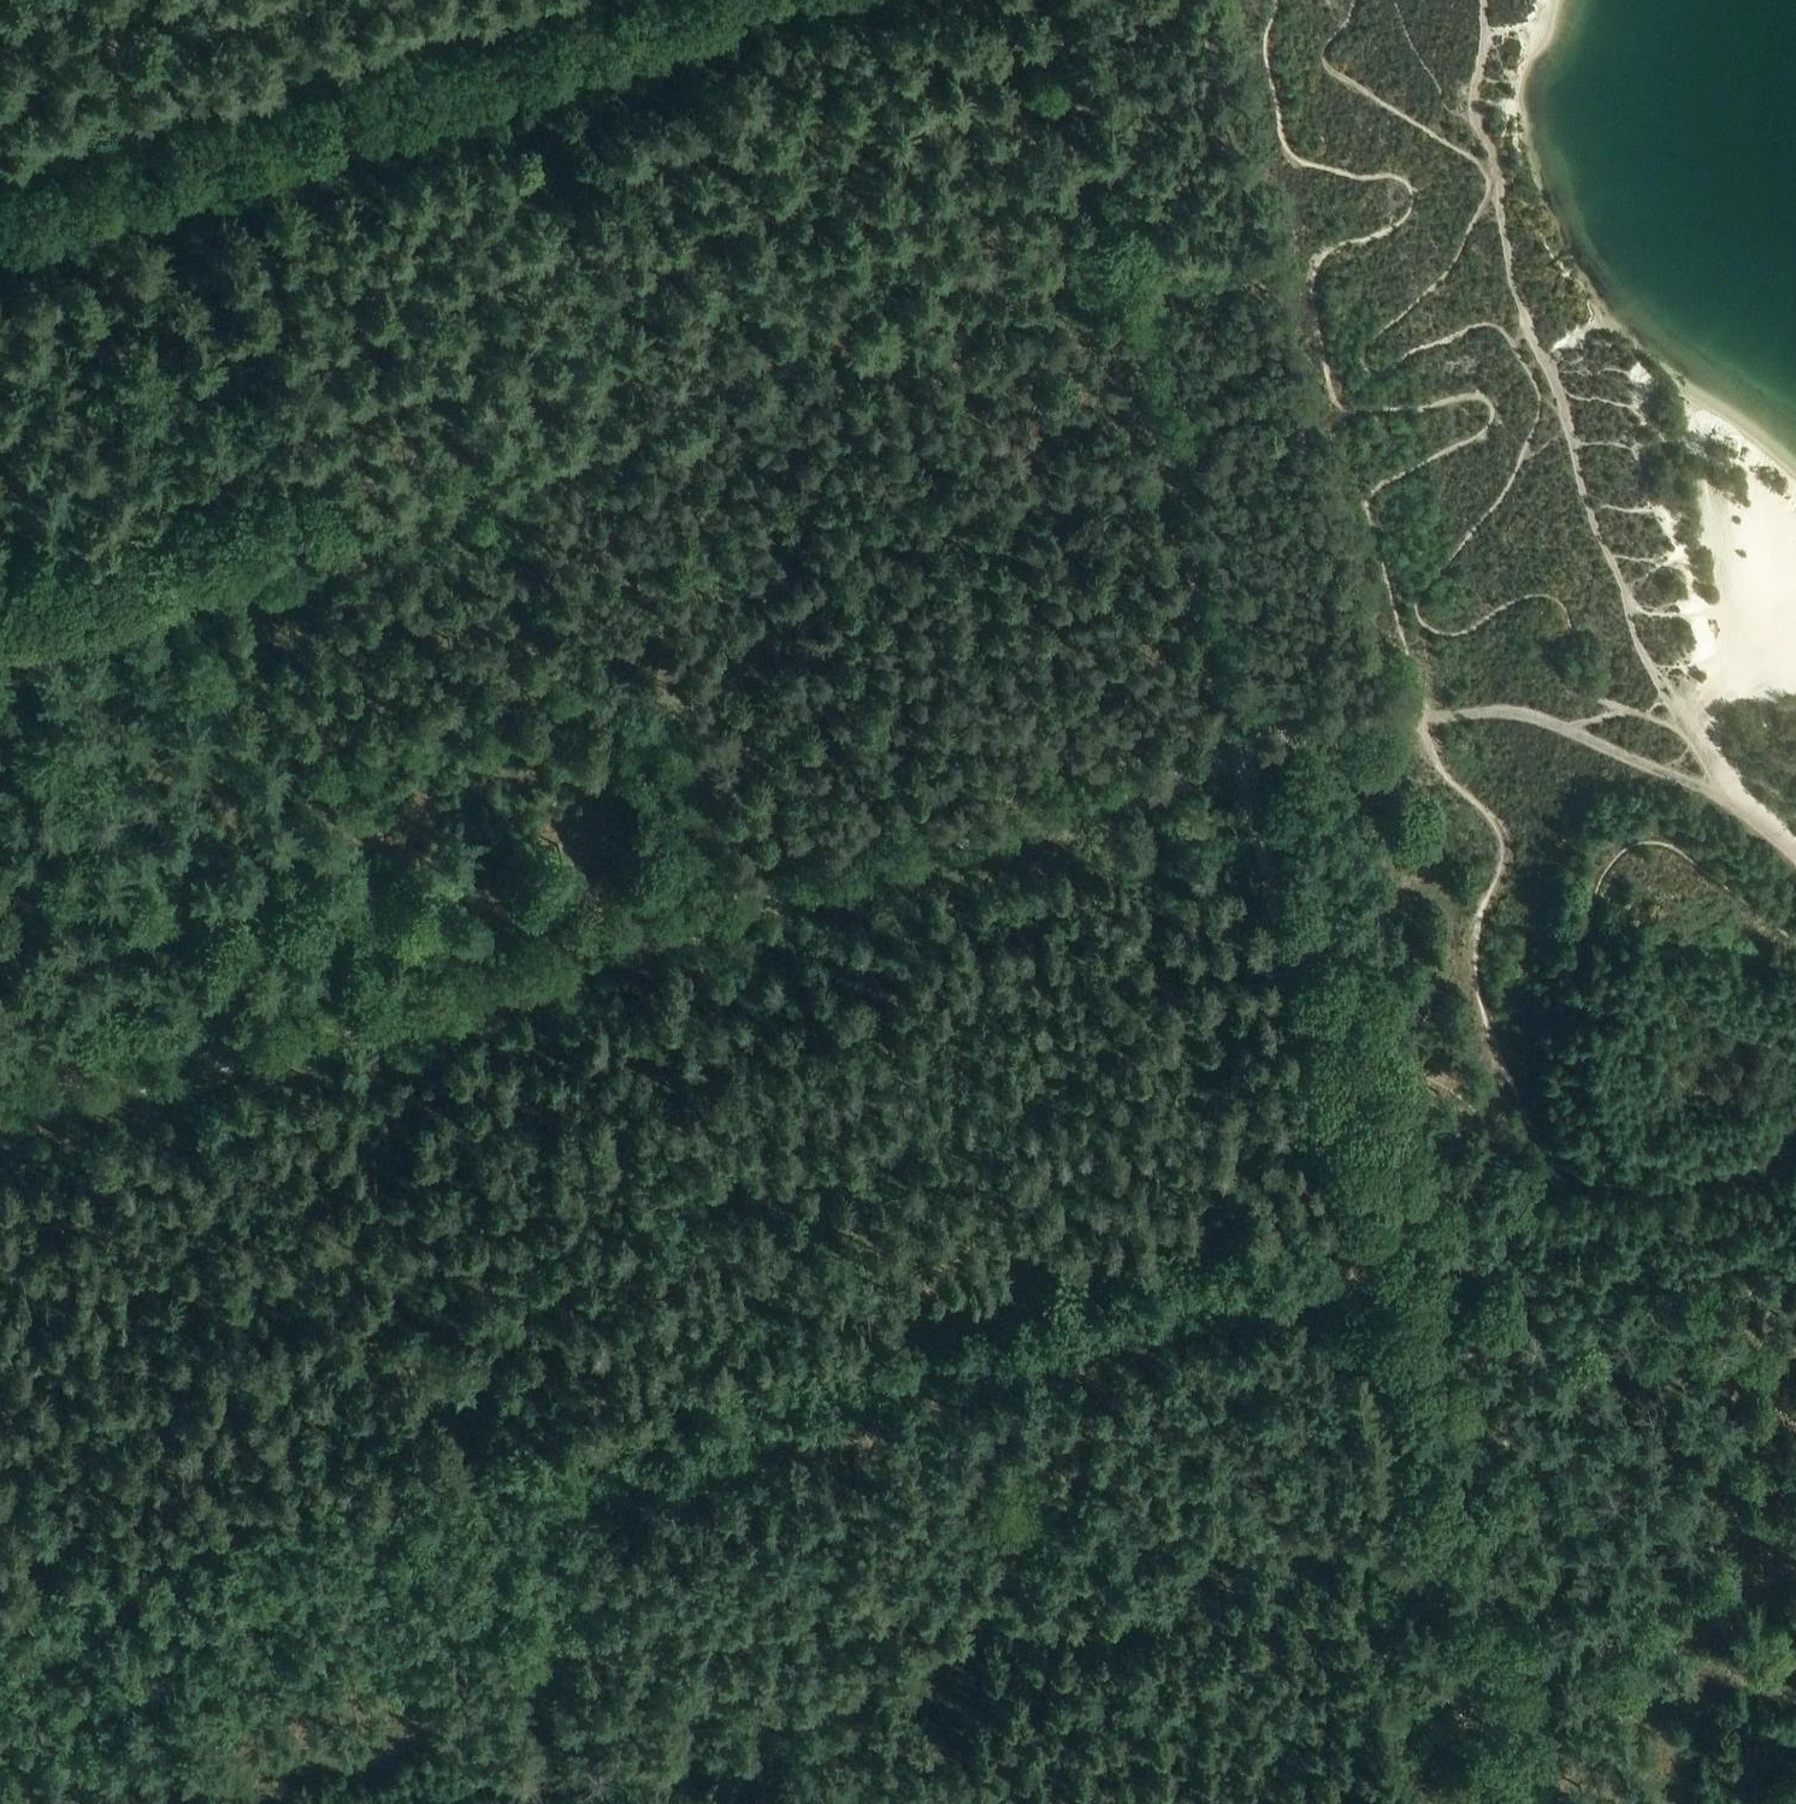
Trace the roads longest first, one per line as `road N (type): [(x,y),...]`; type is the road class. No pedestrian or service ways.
road 1 (track): [(0,1127),(531,975),(1240,757)]
road 2 (track): [(1240,757),(1496,1803)]
road 3 (track): [(1050,0),(1240,757)]

